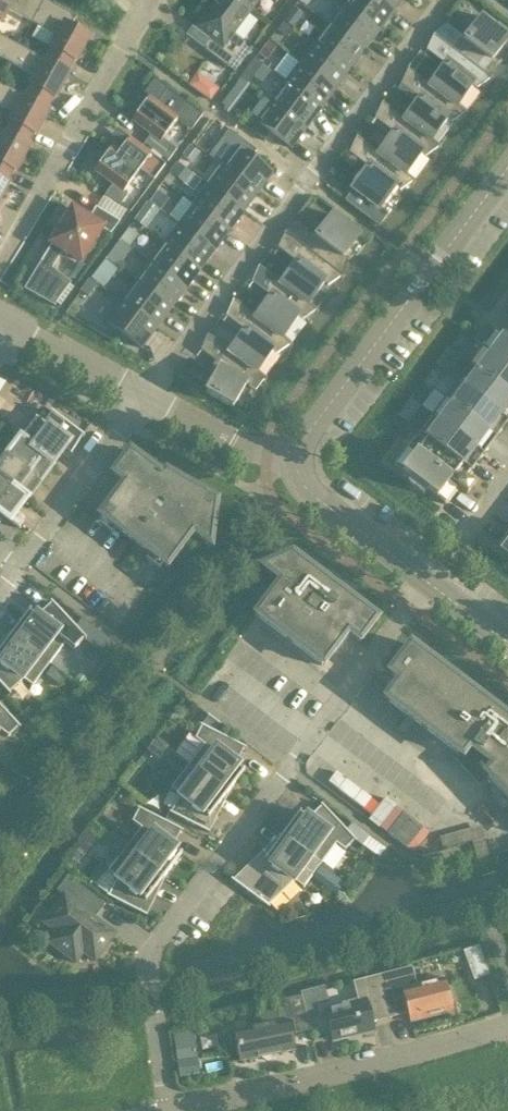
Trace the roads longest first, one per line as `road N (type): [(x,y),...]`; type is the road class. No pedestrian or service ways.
road 1 (residential): [(167,1110),(151,966),(157,938),(431,587)]
road 2 (residential): [(147,398),(447,0)]
road 3 (tertiary): [(507,168),(312,424),(295,462)]
road 4 (residential): [(170,1110),(507,1023)]
road 5 (residential): [(0,262),(154,0)]
road 6 (residential): [(21,563),(147,398)]
road 7 (tertiary): [(295,462),(301,486),(431,587)]
road 8 (residential): [(295,462),(251,456),(147,398)]
road 9 (residential): [(147,398),(11,322)]
road 10 (residential): [(431,587),(507,483)]

